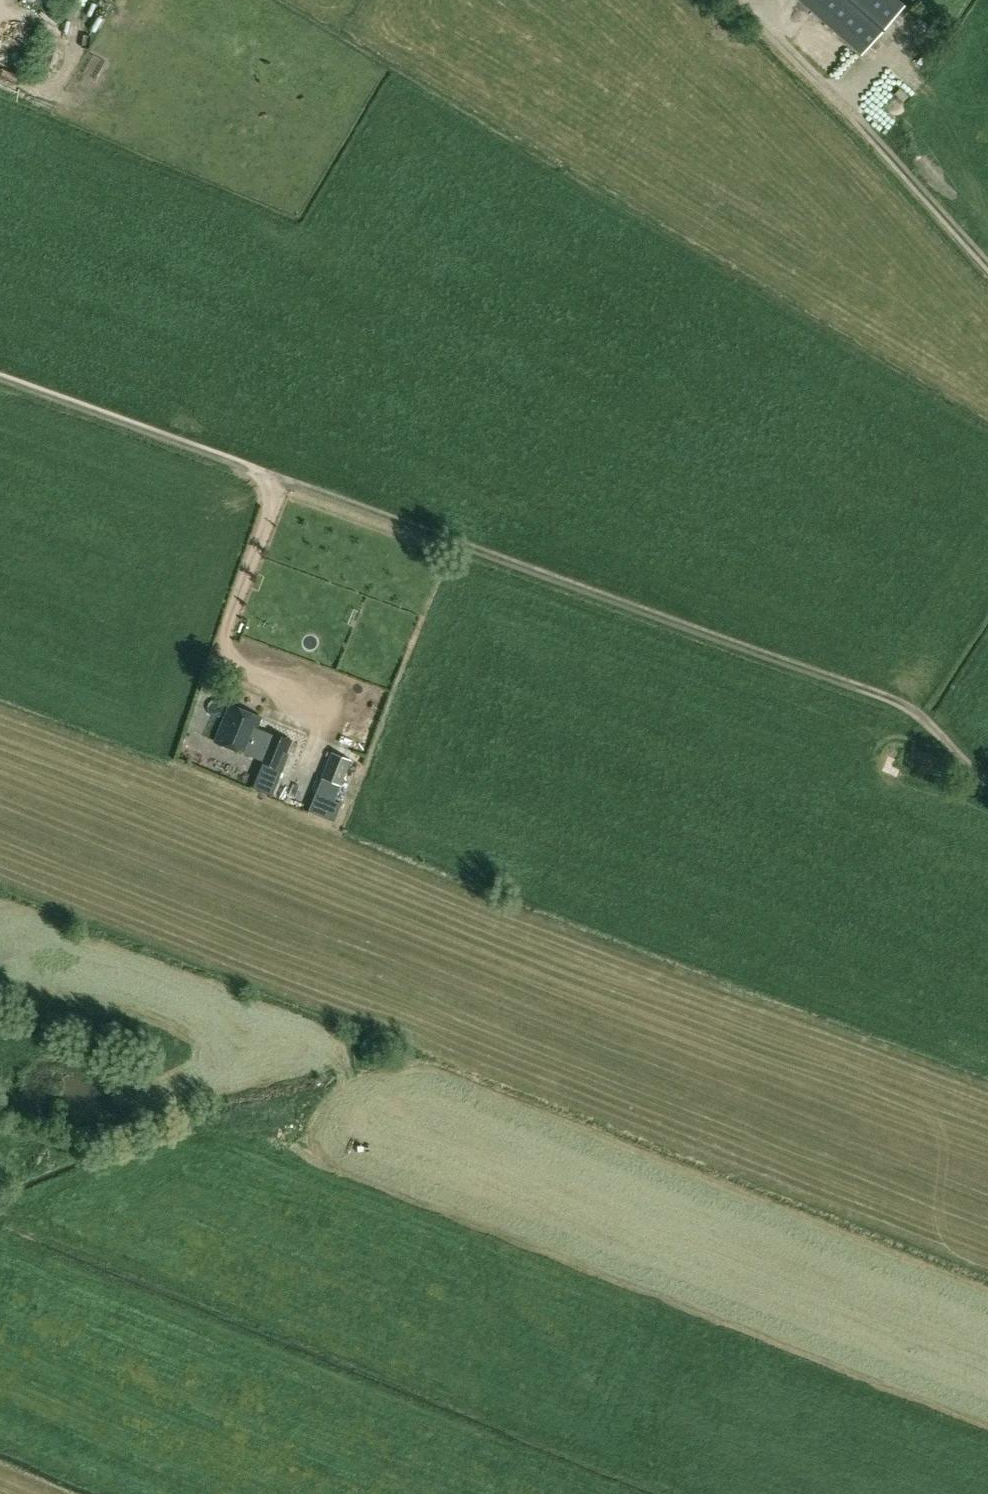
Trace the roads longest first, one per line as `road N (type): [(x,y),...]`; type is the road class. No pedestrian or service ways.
road 1 (unclassified): [(987,783),(898,700),(0,376)]
road 2 (unclassified): [(729,0),(847,109),(987,264)]

